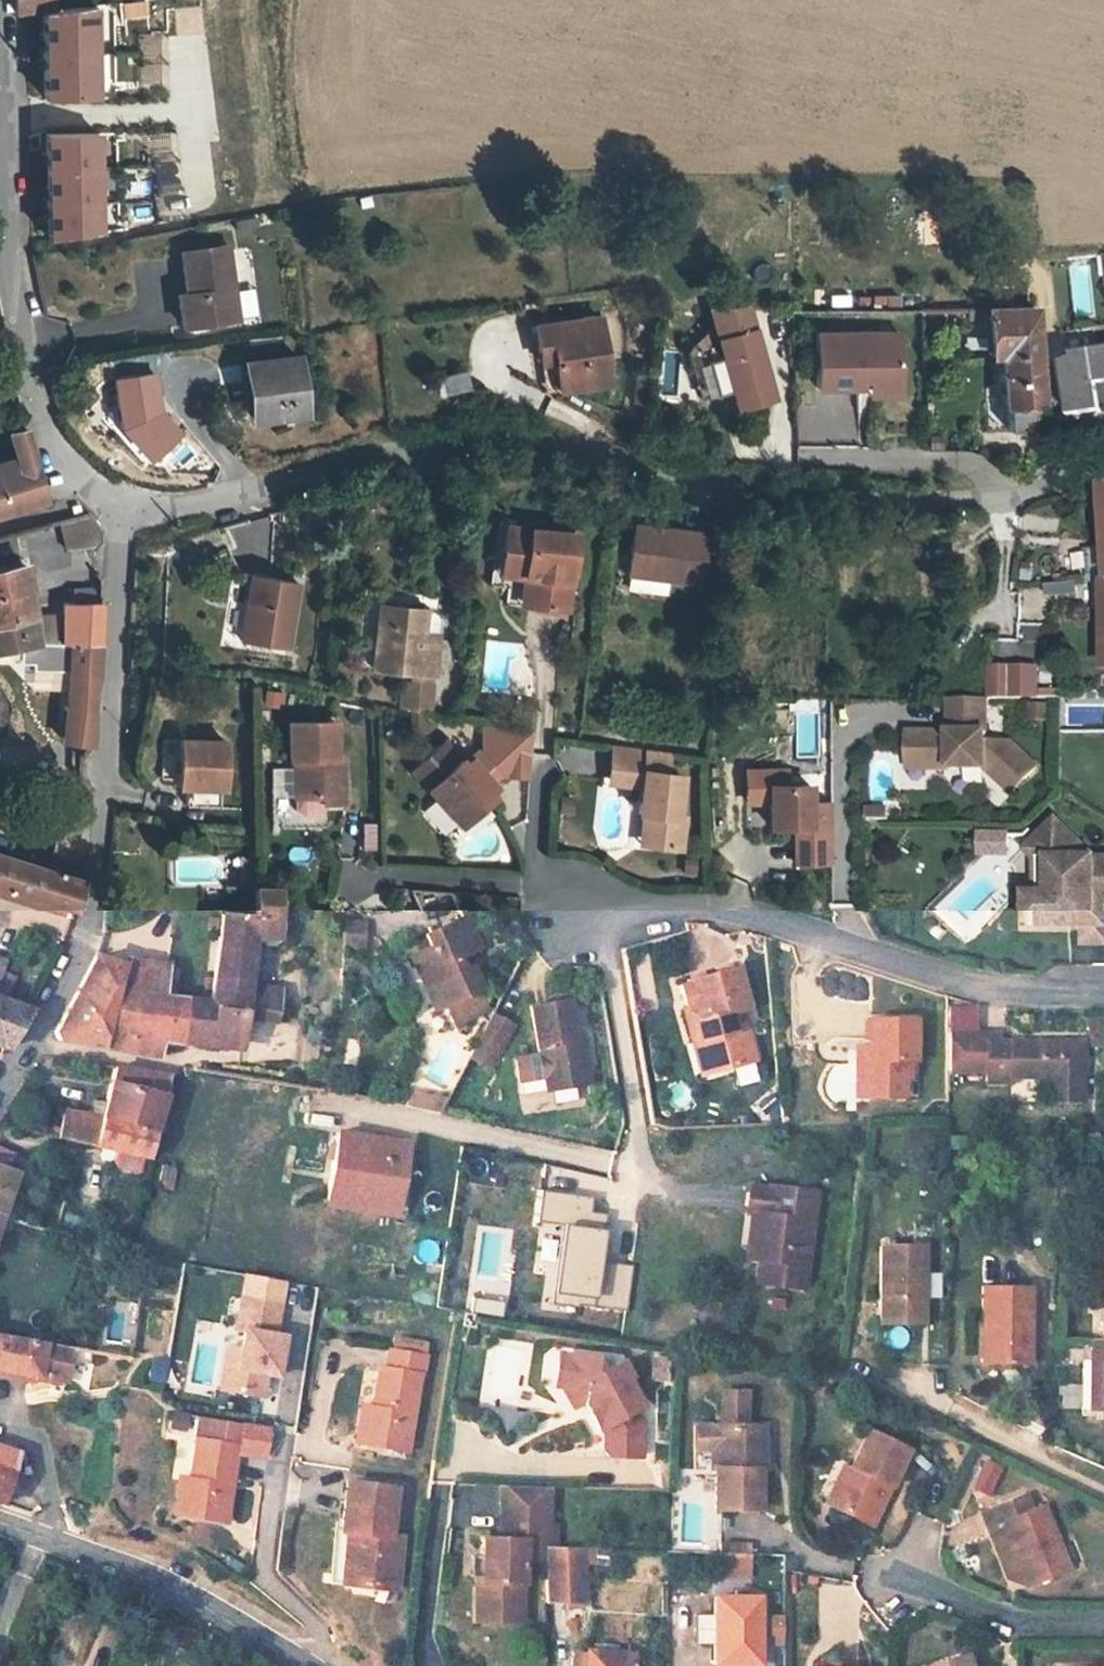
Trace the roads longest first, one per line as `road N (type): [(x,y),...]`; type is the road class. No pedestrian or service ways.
road 1 (residential): [(121,516),(416,450),(486,446),(581,453),(686,485),(787,501),(955,500),(1103,475)]
road 2 (residential): [(0,1093),(47,1024),(90,929),(106,858),(121,516)]
road 3 (residential): [(121,516),(67,490),(16,293),(5,0)]
road 4 (residential): [(0,1525),(166,1576),(307,1665)]

